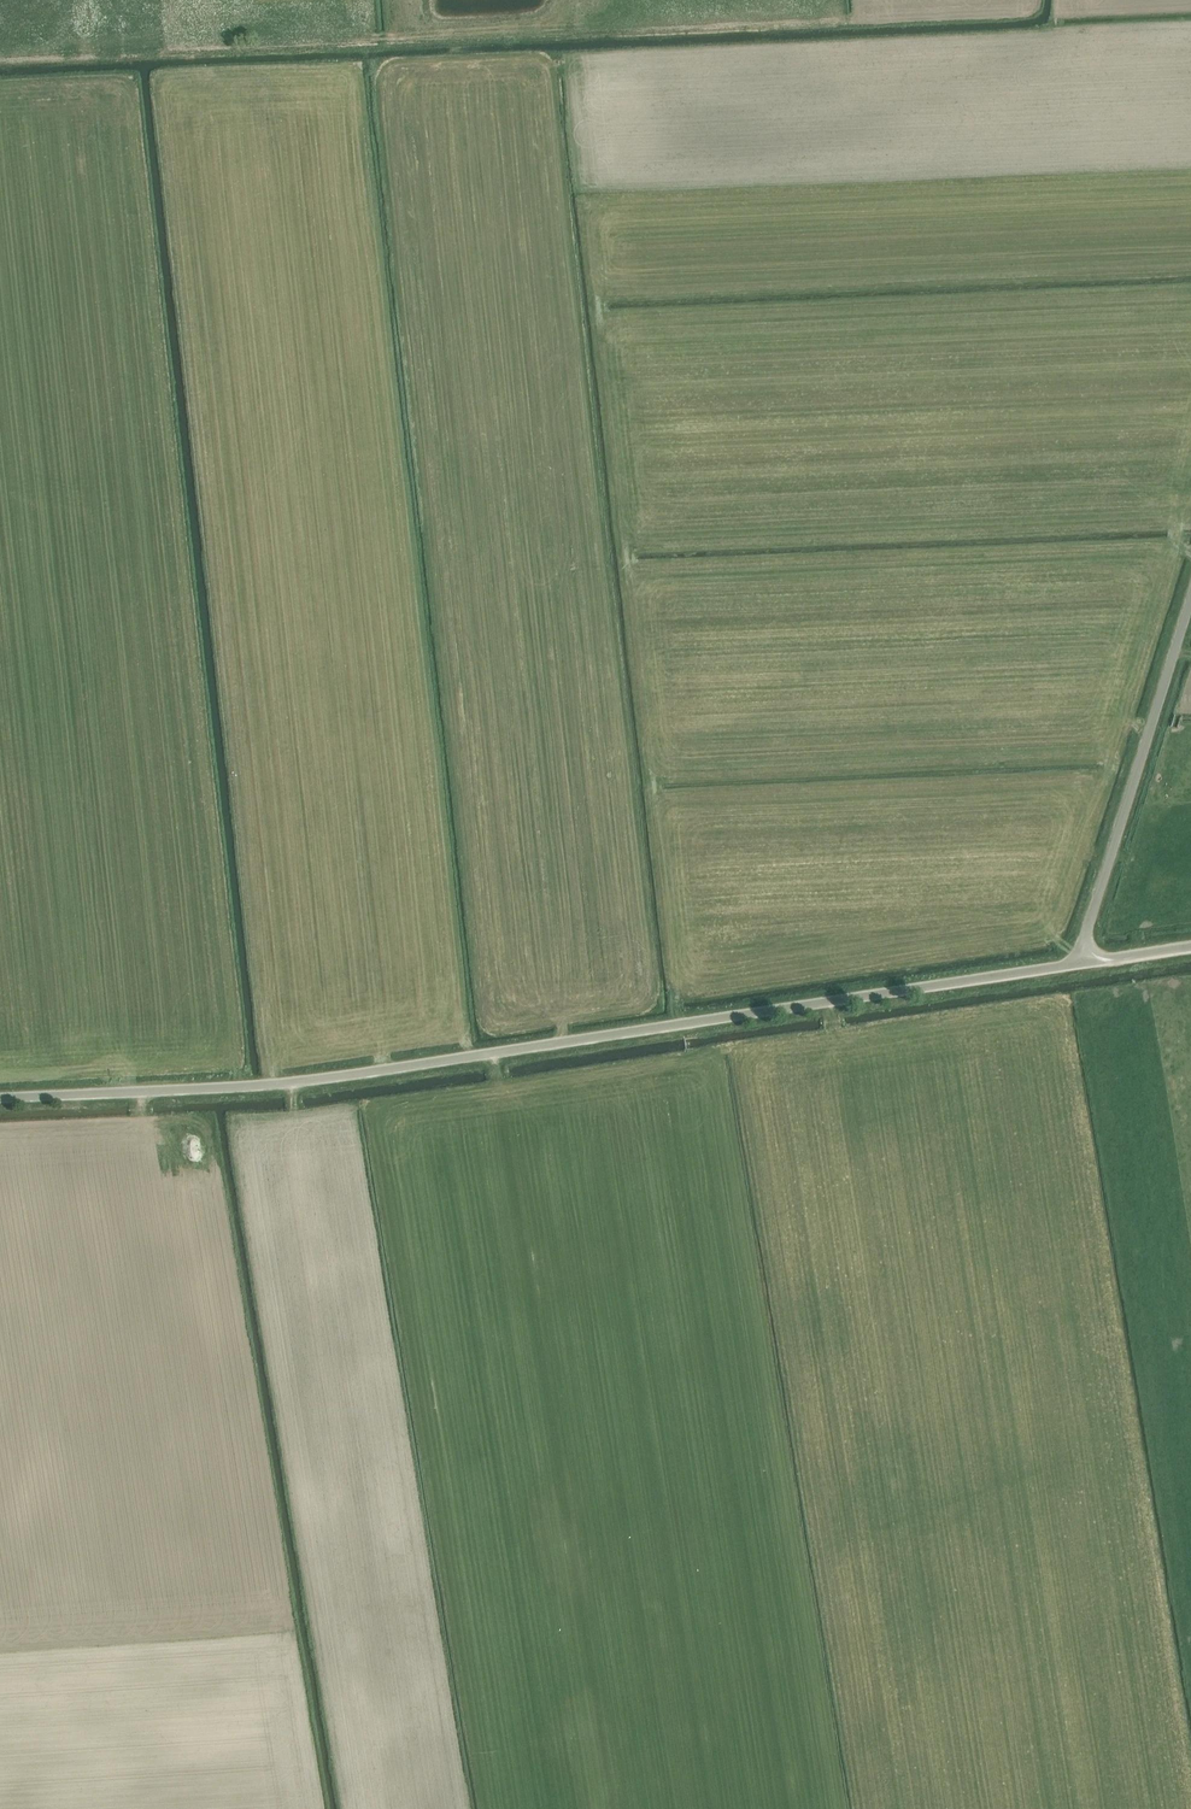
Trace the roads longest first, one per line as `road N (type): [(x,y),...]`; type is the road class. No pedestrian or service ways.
road 1 (unclassified): [(0,1098),(273,1085),(1077,965)]
road 2 (unclassified): [(1077,965),(1190,599)]

